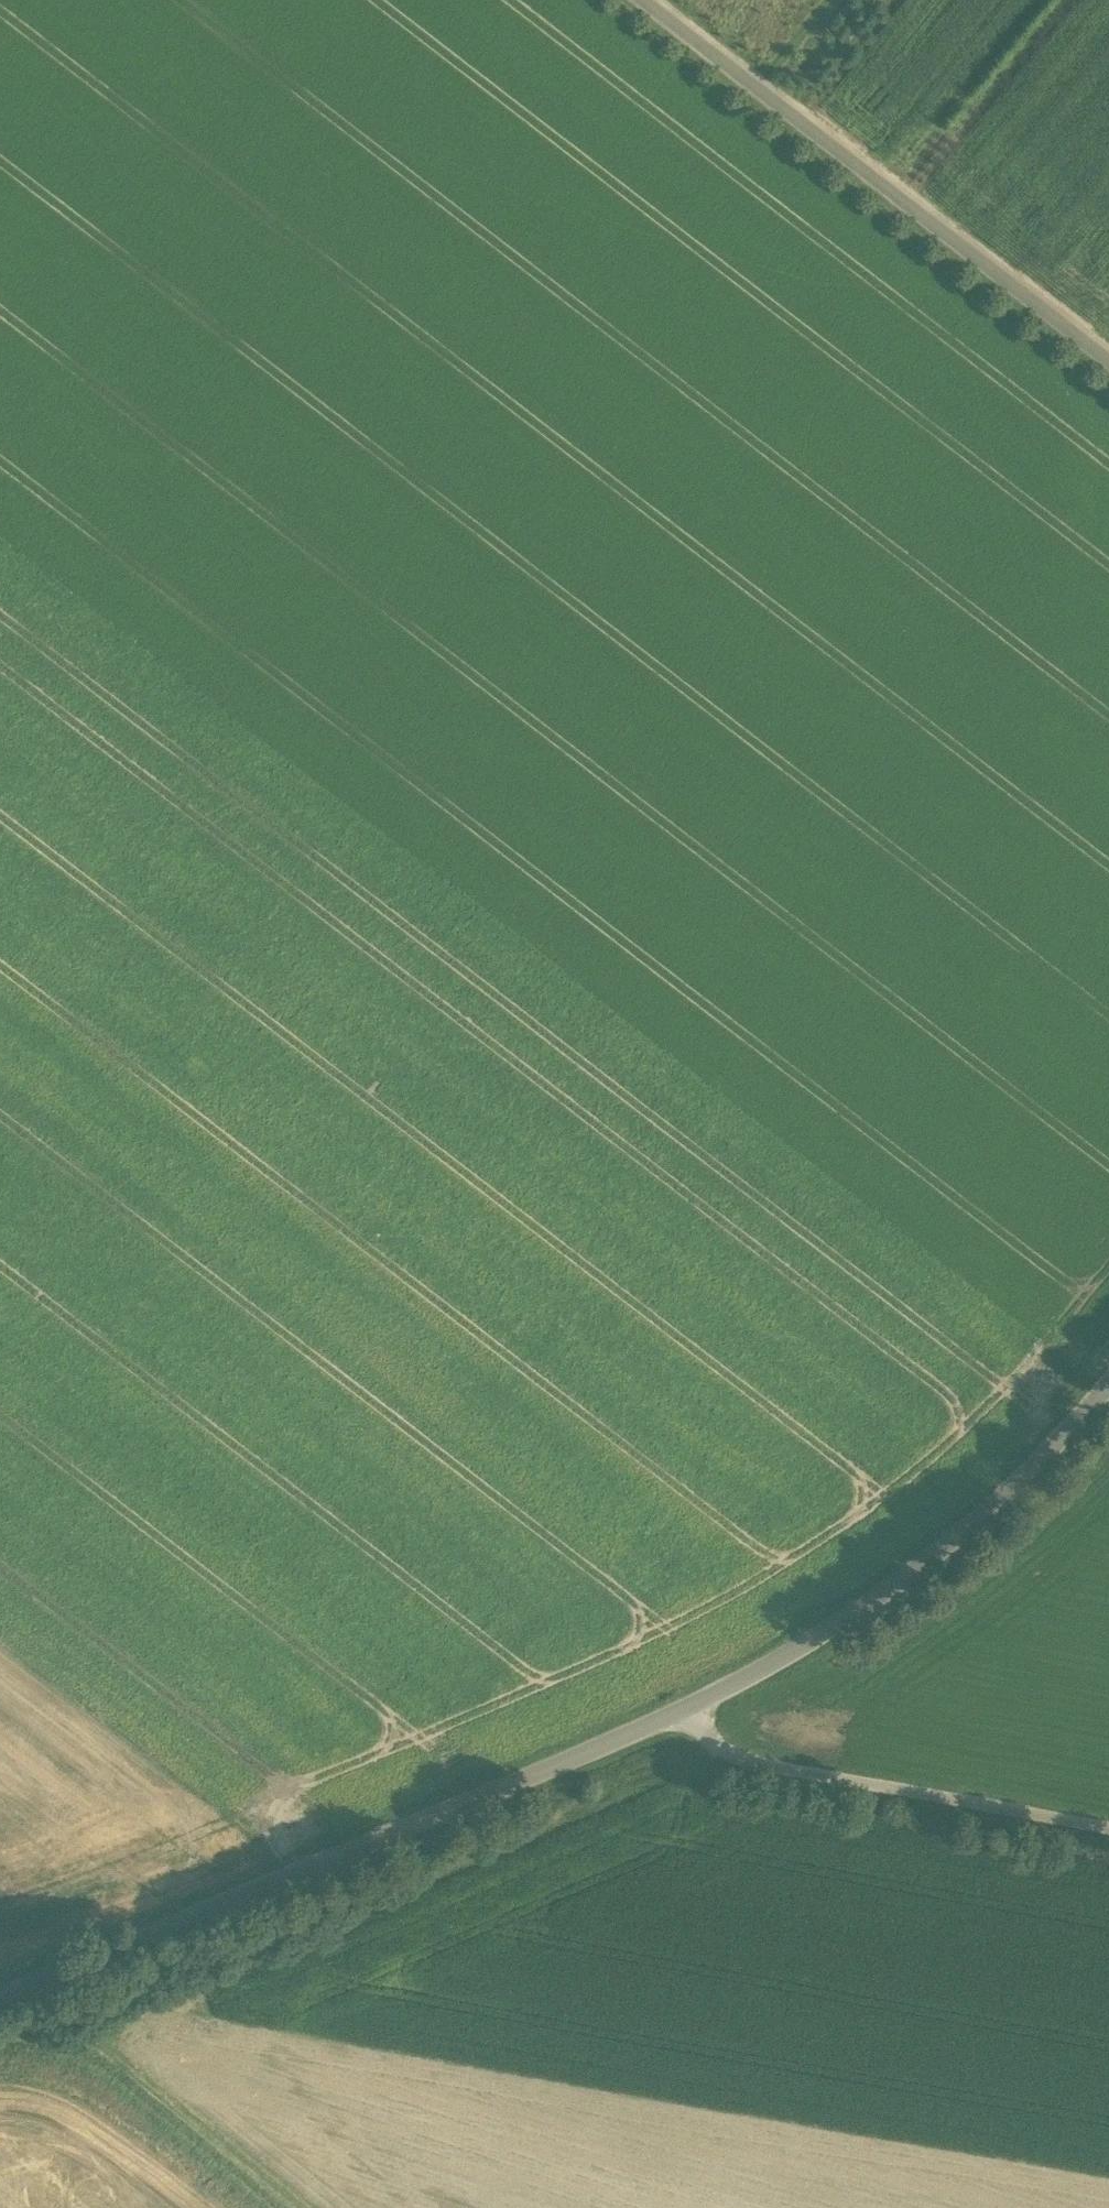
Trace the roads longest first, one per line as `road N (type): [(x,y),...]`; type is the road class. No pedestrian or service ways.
road 1 (unclassified): [(690,1692),(0,1980)]
road 2 (unclassified): [(1108,333),(668,0)]
road 3 (unclassified): [(1108,1374),(1000,1488),(824,1619),(690,1692)]
road 4 (unclassified): [(690,1692),(718,1723),(761,1745),(1108,1814)]

